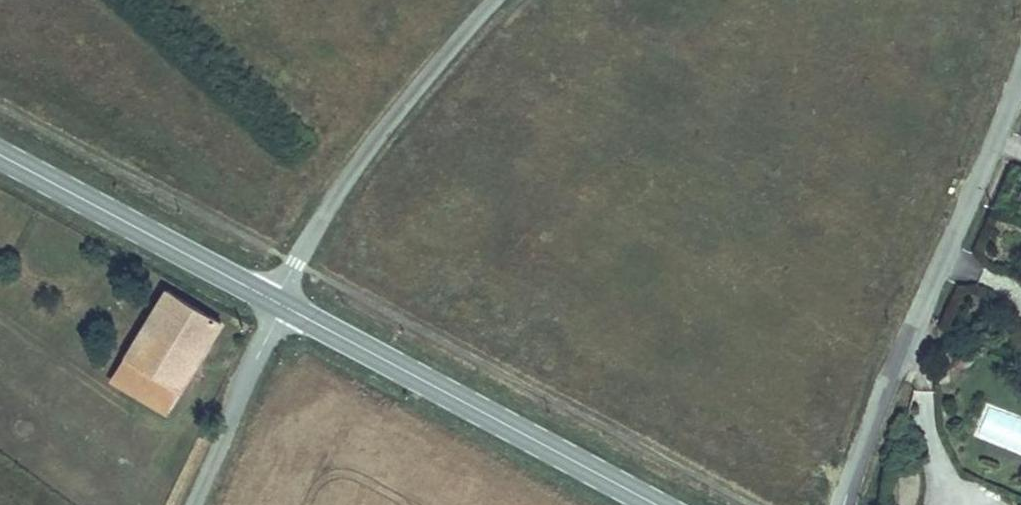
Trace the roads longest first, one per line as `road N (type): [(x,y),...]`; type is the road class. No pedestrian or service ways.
road 1 (unclassified): [(844,504),(880,399),(992,155),(1020,72)]
road 2 (secondary): [(657,504),(279,303)]
road 3 (unclassified): [(279,303),(295,263),(376,141),(492,0)]
road 4 (secondary): [(279,303),(0,153)]
road 5 (unclassified): [(190,504),(279,303)]

